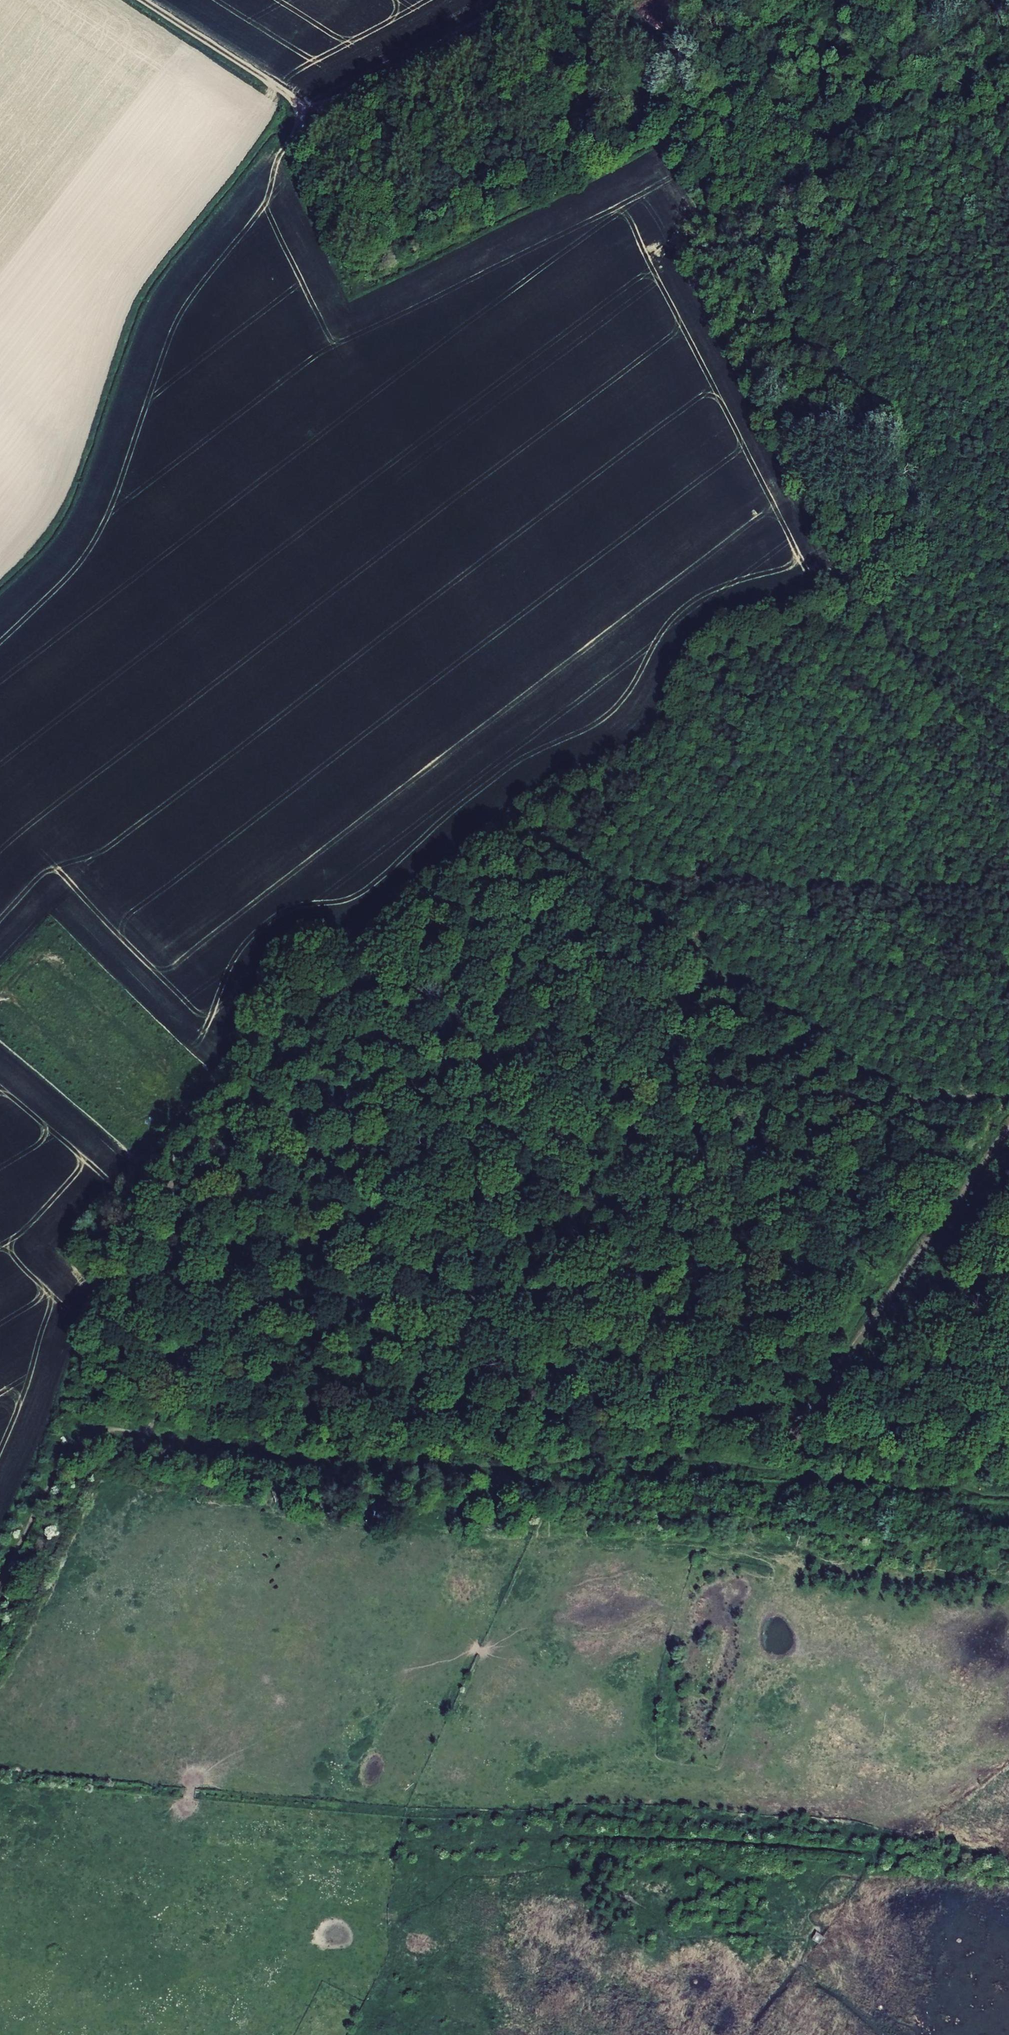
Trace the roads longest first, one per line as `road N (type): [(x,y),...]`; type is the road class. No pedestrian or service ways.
road 1 (track): [(824,1396),(1008,1132)]
road 2 (track): [(137,0),(302,108),(302,128),(358,188)]

